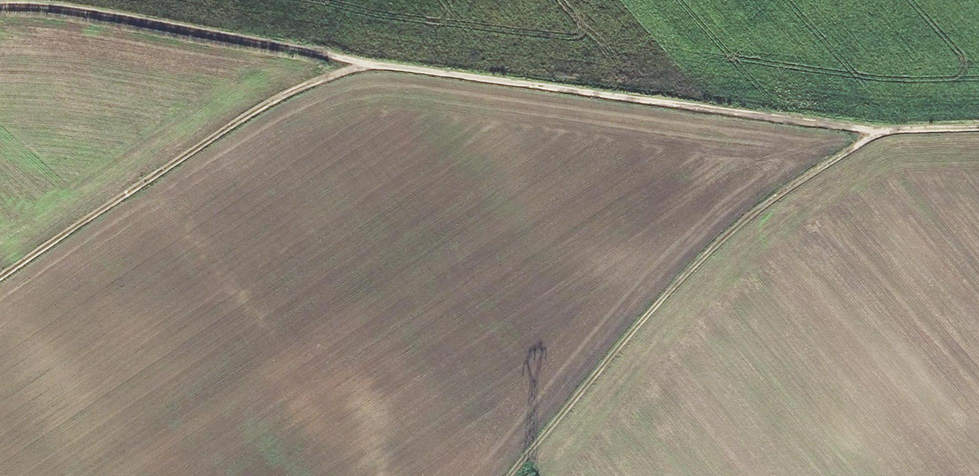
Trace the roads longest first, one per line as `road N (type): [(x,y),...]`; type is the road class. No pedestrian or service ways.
road 1 (track): [(0,7),(56,7),(375,67),(766,120)]
road 2 (track): [(876,130),(754,207),(667,282),(499,475)]
road 3 (track): [(375,67),(330,77),(229,126),(0,275)]
road 4 (track): [(978,126),(876,130),(766,120)]

